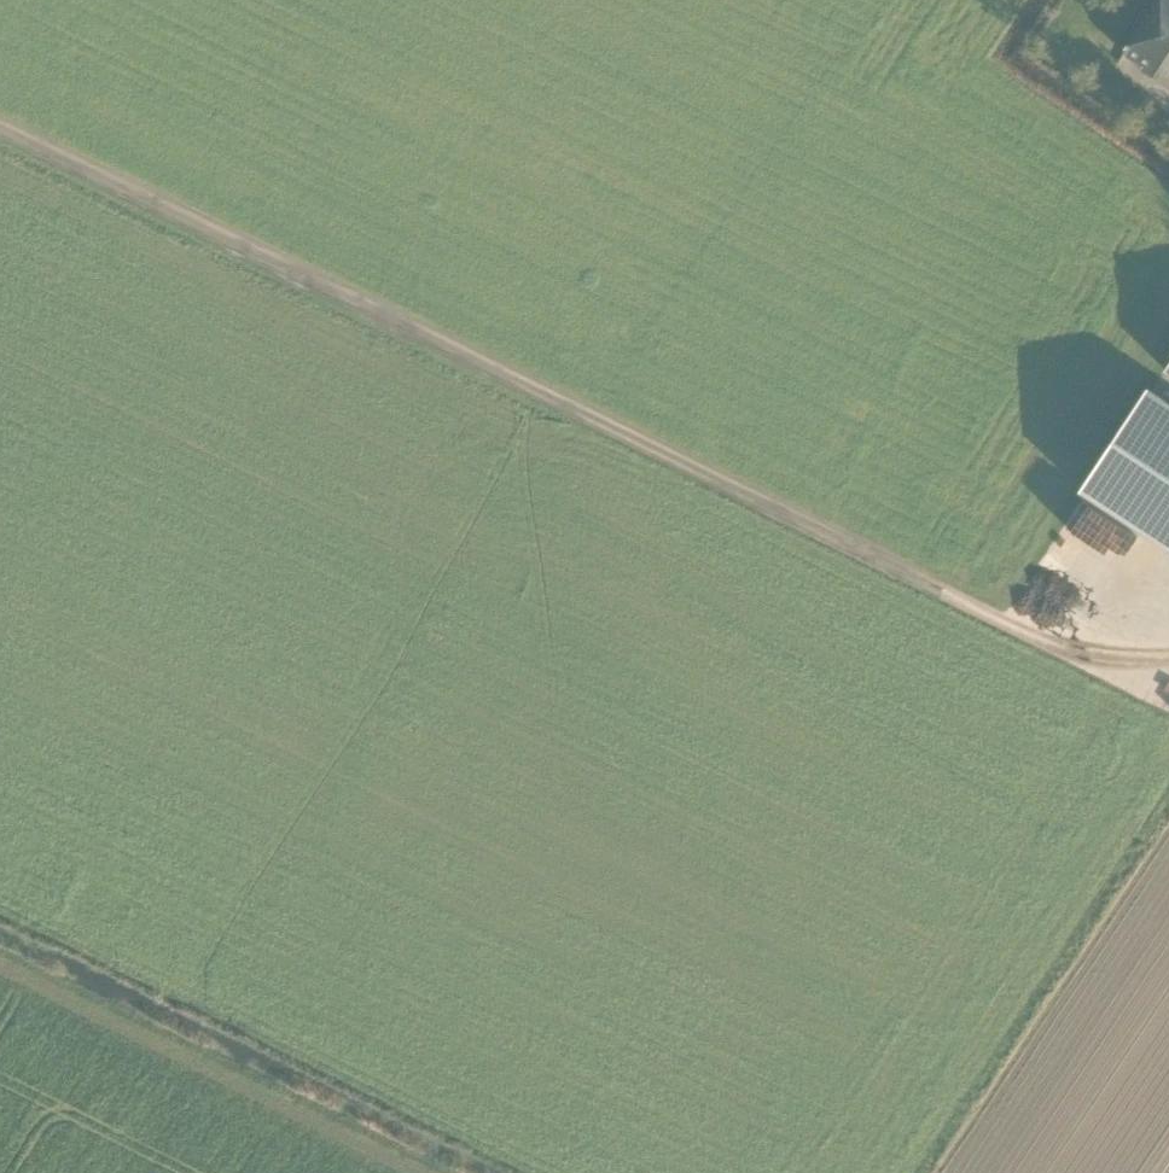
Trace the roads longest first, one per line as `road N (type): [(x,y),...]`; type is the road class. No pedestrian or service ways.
road 1 (track): [(1168,714),(0,130)]

